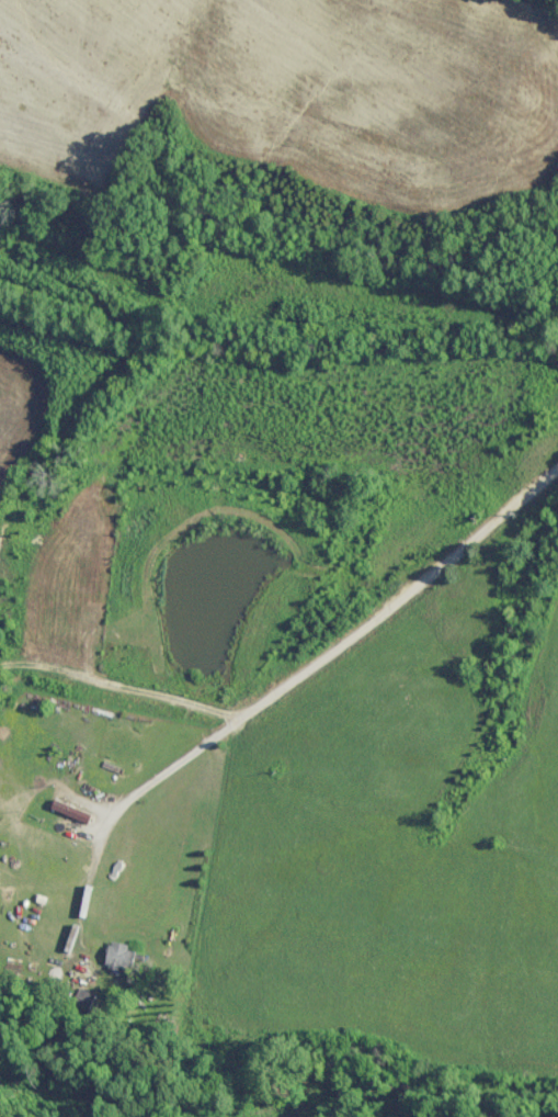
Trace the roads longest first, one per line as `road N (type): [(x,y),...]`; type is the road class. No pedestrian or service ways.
road 1 (track): [(557,430),(271,672),(88,680)]

